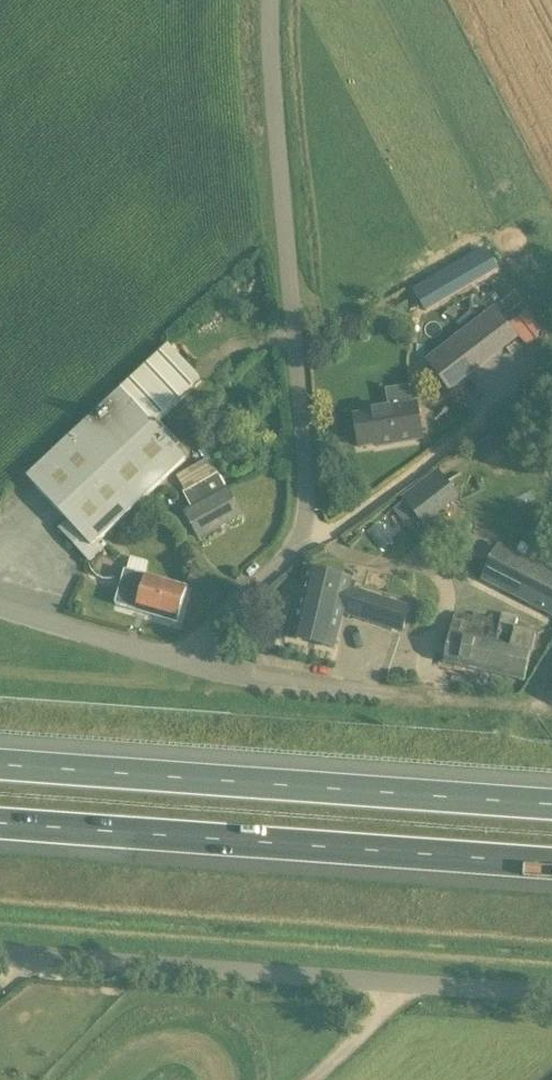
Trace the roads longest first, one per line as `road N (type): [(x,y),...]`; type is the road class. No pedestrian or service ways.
road 1 (unclassified): [(188,647),(294,551),(305,530),(271,0)]
road 2 (unclassified): [(551,996),(0,954)]
road 3 (motorway): [(0,823),(551,864)]
road 4 (motorway): [(551,805),(0,766)]
road 5 (unclassified): [(0,609),(134,648),(188,647)]
road 6 (unclassified): [(188,647),(211,669),(365,691)]

